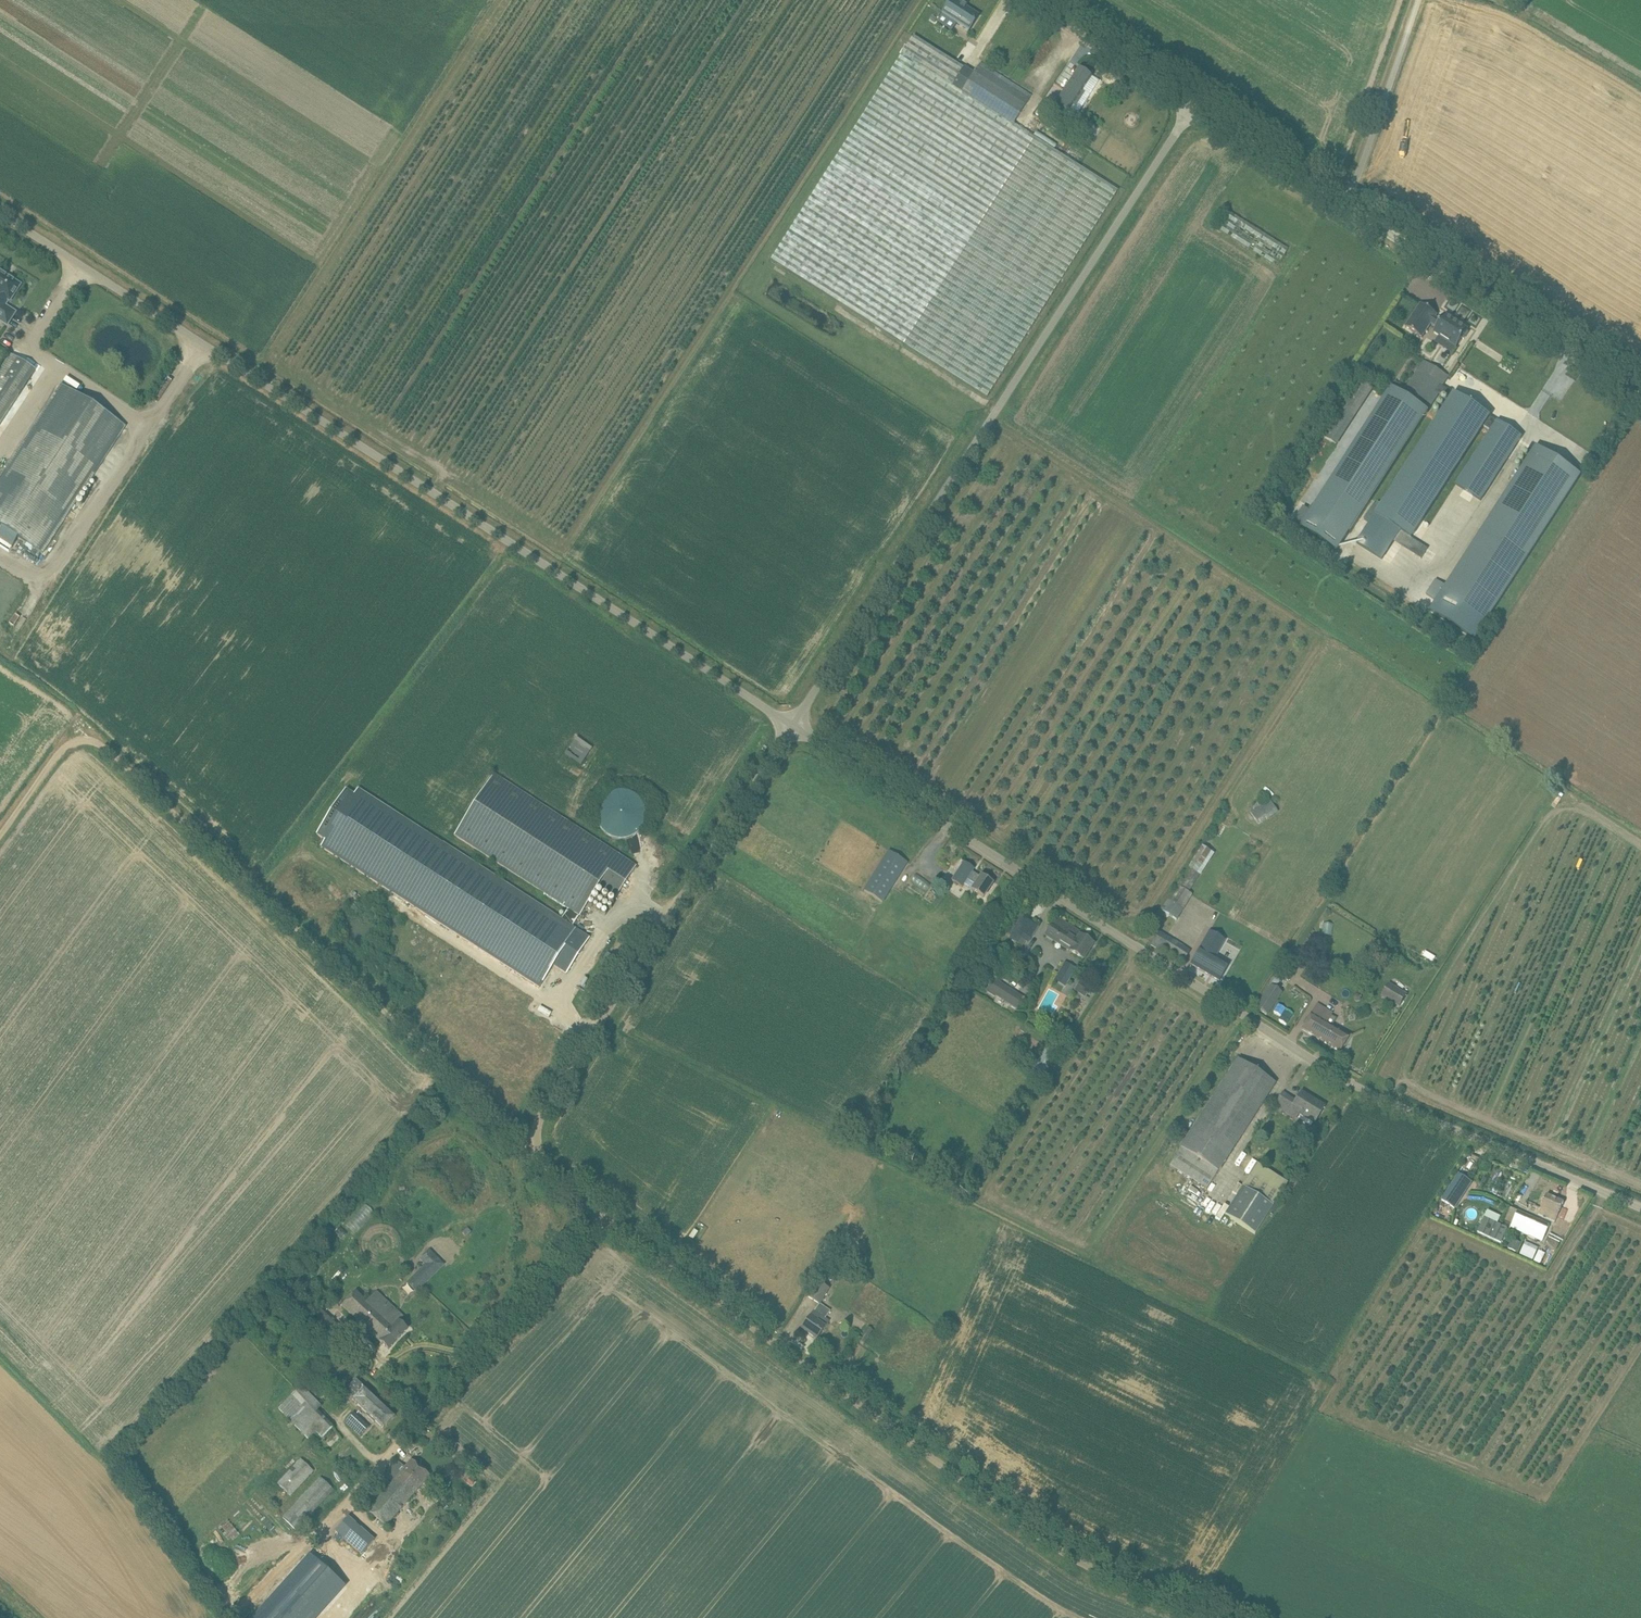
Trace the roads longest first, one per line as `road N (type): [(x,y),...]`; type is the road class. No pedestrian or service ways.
road 1 (unclassified): [(1230,1617),(1066,1550),(543,1158),(537,1115),(791,727)]
road 2 (unclassified): [(1640,1200),(1392,1098),(791,727)]
road 3 (unclassified): [(791,727),(0,213)]
road 4 (unclassified): [(791,727),(1190,101)]
road 5 (track): [(533,1132),(515,1135),(99,745),(75,740),(0,836)]
road 6 (unclassified): [(1640,394),(1190,101)]
road 7 (unclassified): [(1190,101),(1032,0)]

